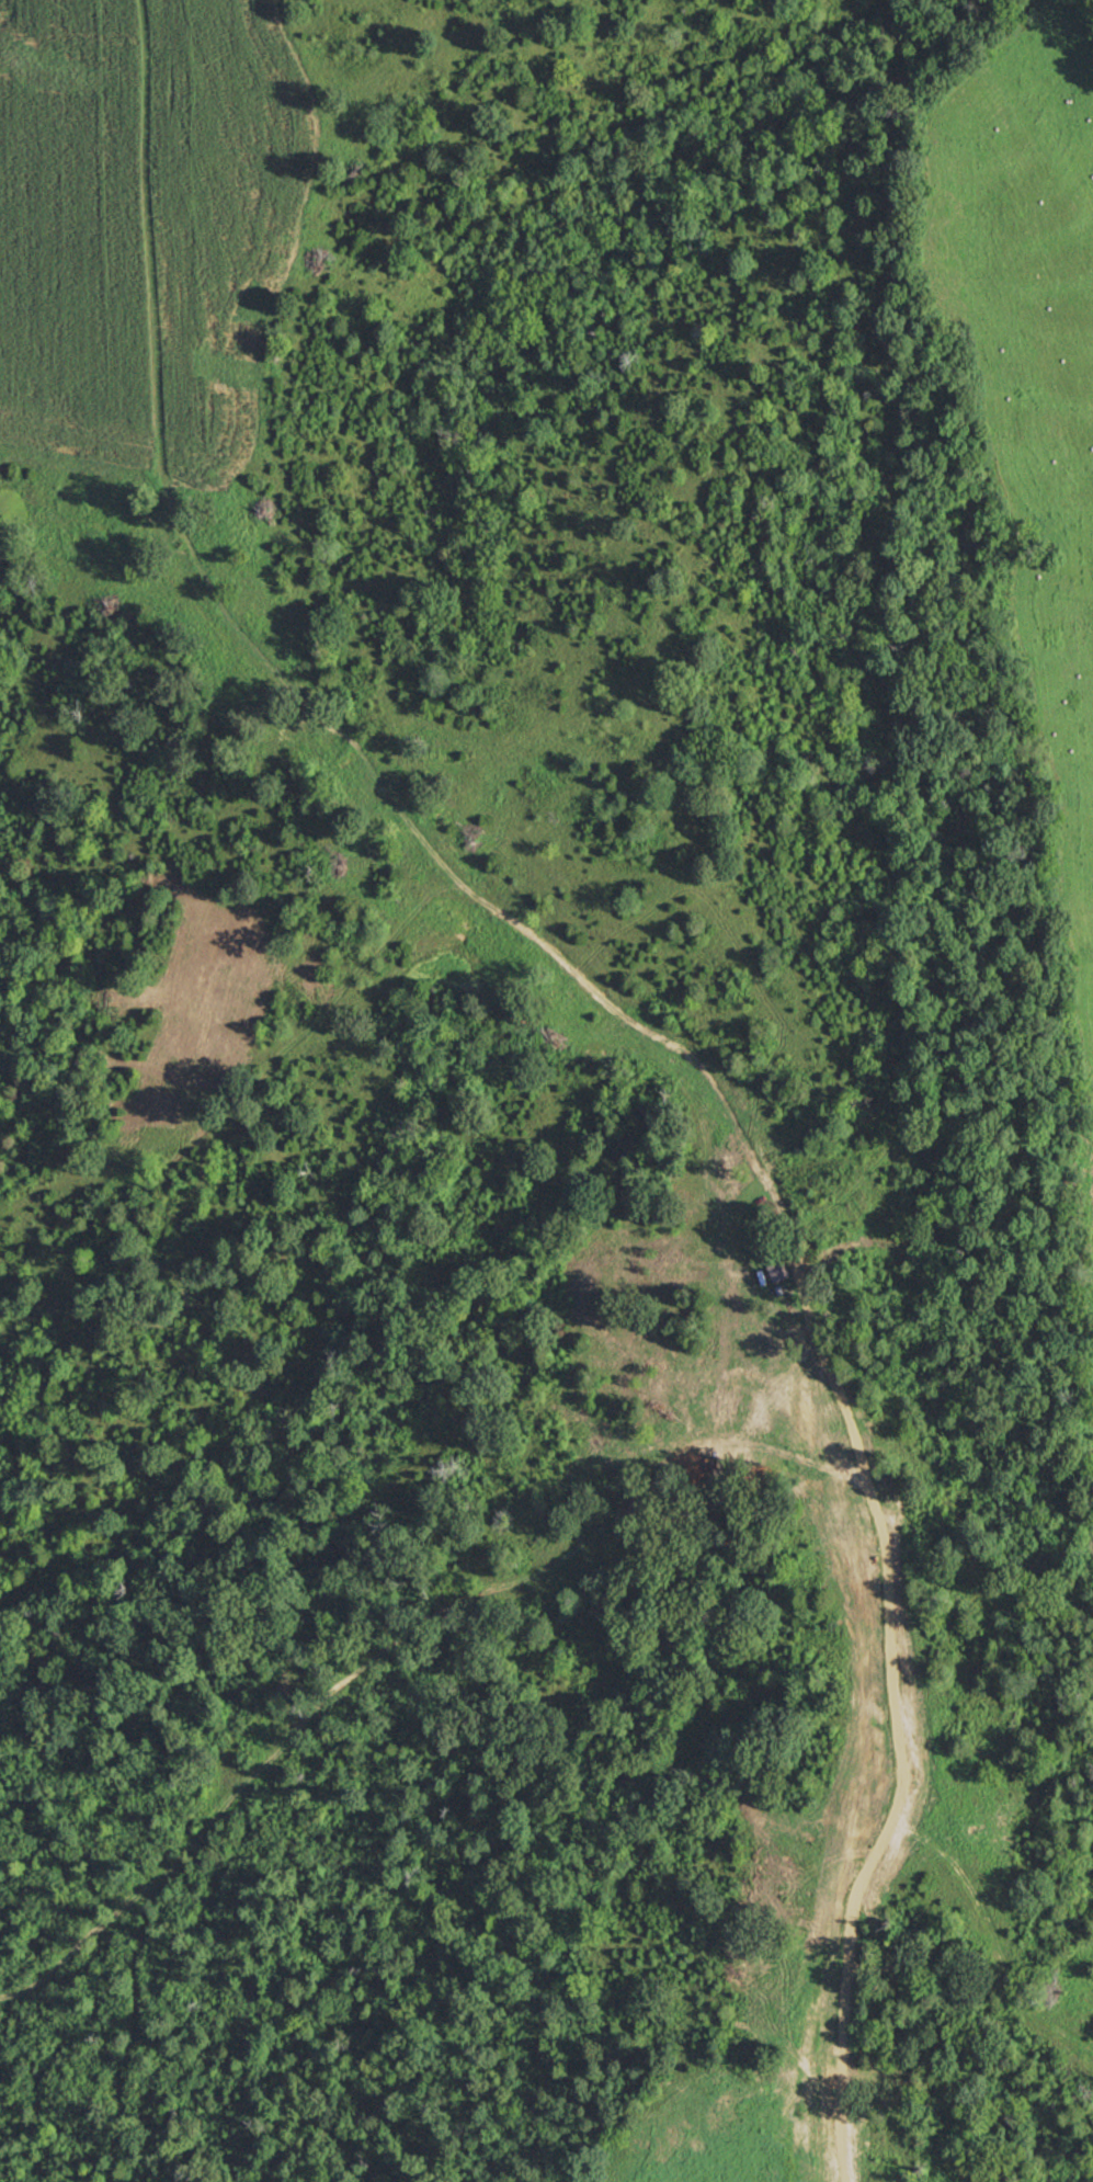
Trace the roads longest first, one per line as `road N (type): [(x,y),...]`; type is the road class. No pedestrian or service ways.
road 1 (residential): [(847,2181),(838,2081),(850,1906),(900,1794),(900,1755),(883,1550),(862,1468),(799,1300),(800,1263),(767,1164),(743,1111),(687,1049),(451,874),(377,792),(299,738),(280,681),(236,627),(194,525),(182,231)]

